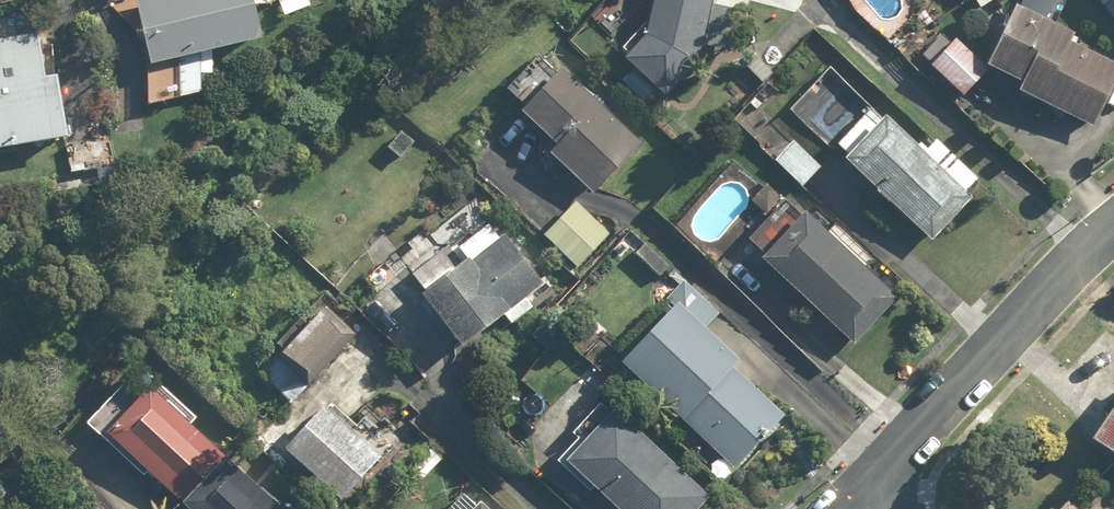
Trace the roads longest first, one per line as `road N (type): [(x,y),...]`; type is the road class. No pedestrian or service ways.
road 1 (residential): [(1113,232),(1078,259),(850,502)]

